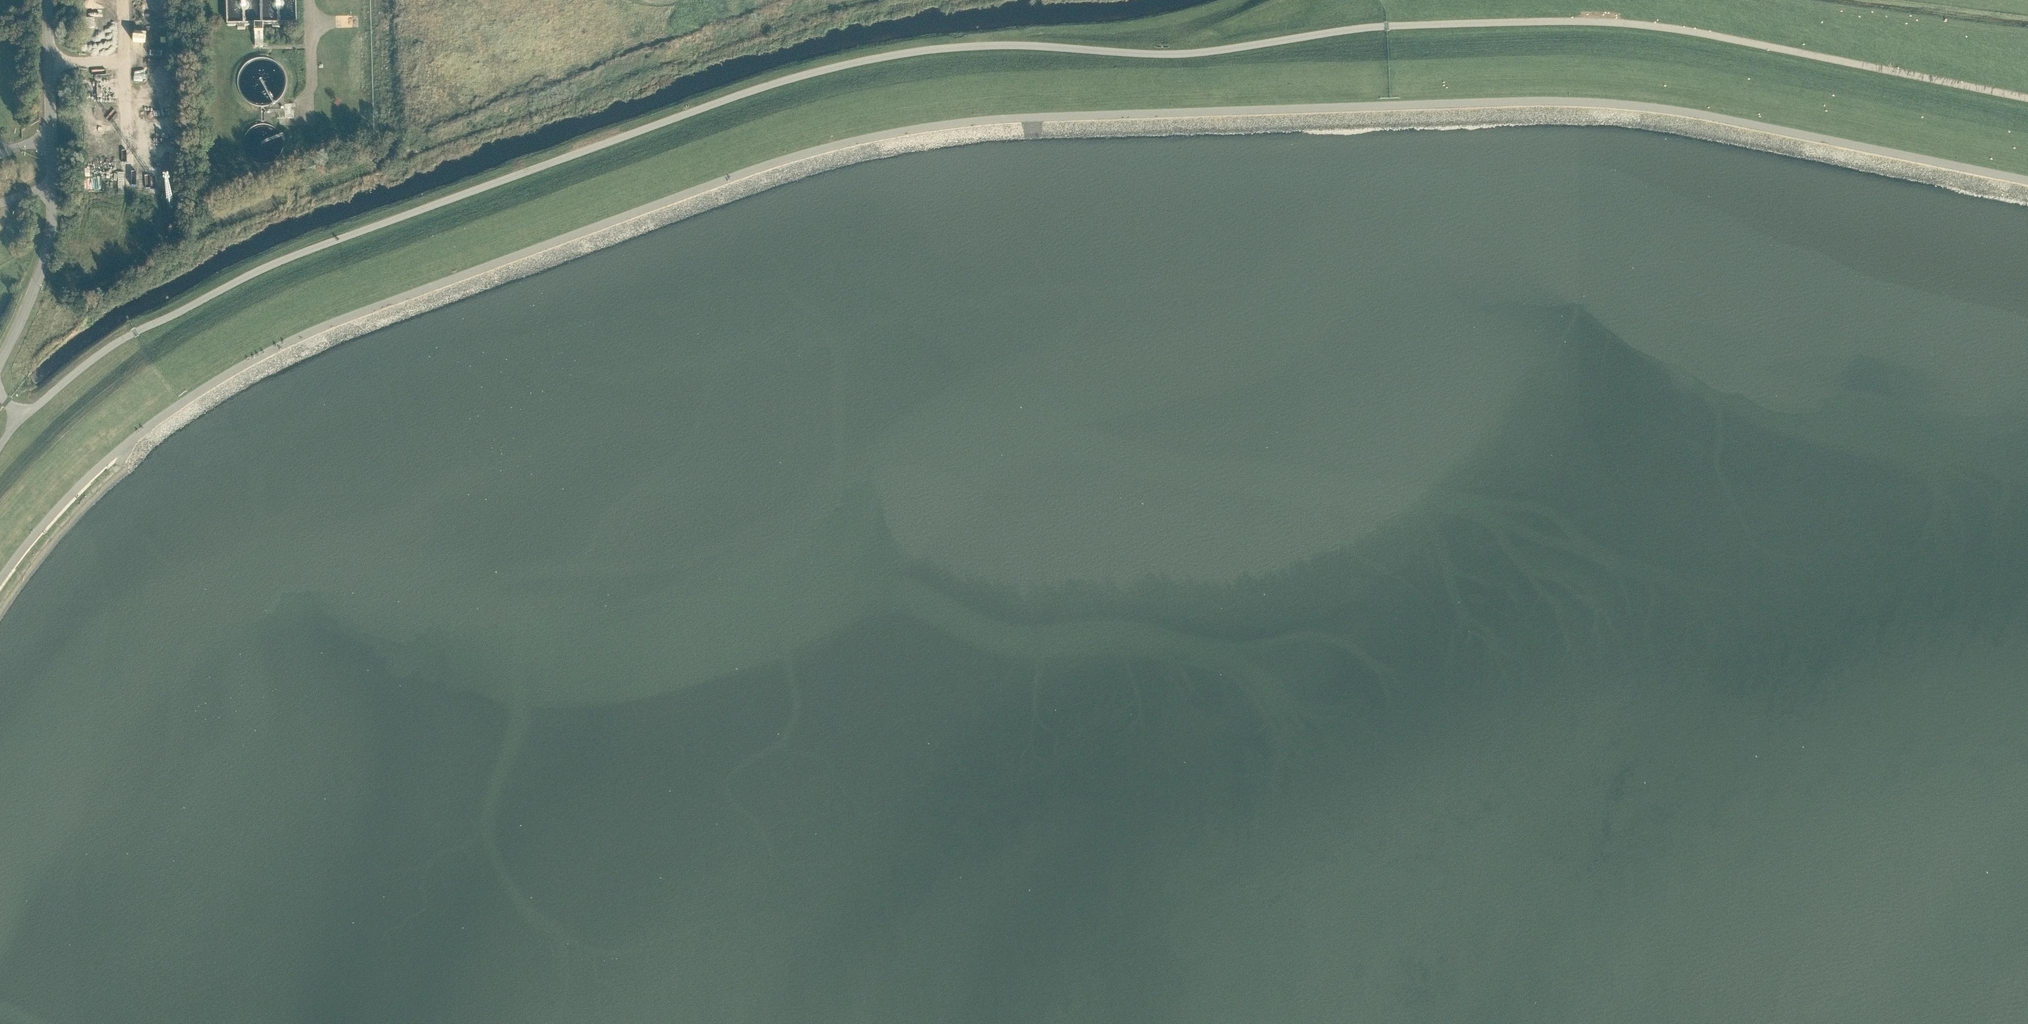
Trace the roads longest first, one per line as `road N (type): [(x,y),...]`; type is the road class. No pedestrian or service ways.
road 1 (unclassified): [(0,591),(55,520),(124,453),(257,366),(336,329),(752,179),(893,139),(1024,125),(1577,108),(1680,119),(2027,188)]
road 2 (unclassified): [(2027,101),(1693,34),(1602,26),(1367,30),(1183,58),(1025,49),(907,56),(779,85),(299,258),(119,346),(24,422)]
road 3 (unclassified): [(0,370),(39,284),(52,230),(51,0)]

